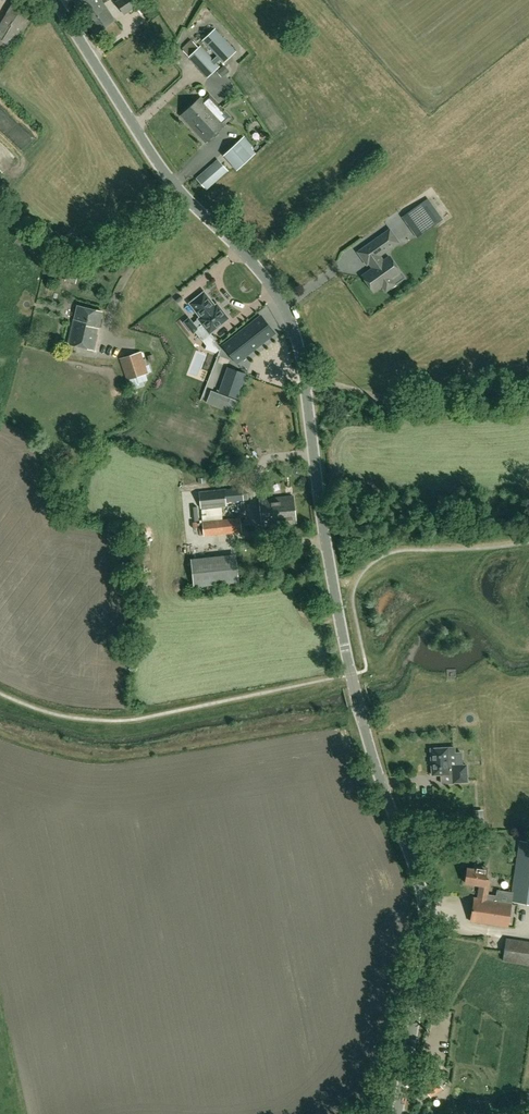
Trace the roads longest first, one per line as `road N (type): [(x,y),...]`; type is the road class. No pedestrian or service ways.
road 1 (unclassified): [(397,1113),(423,974),(423,892),(376,768),(352,674),(296,330),(272,285),(179,190),(56,0)]
road 2 (track): [(528,403),(424,406),(306,378)]

